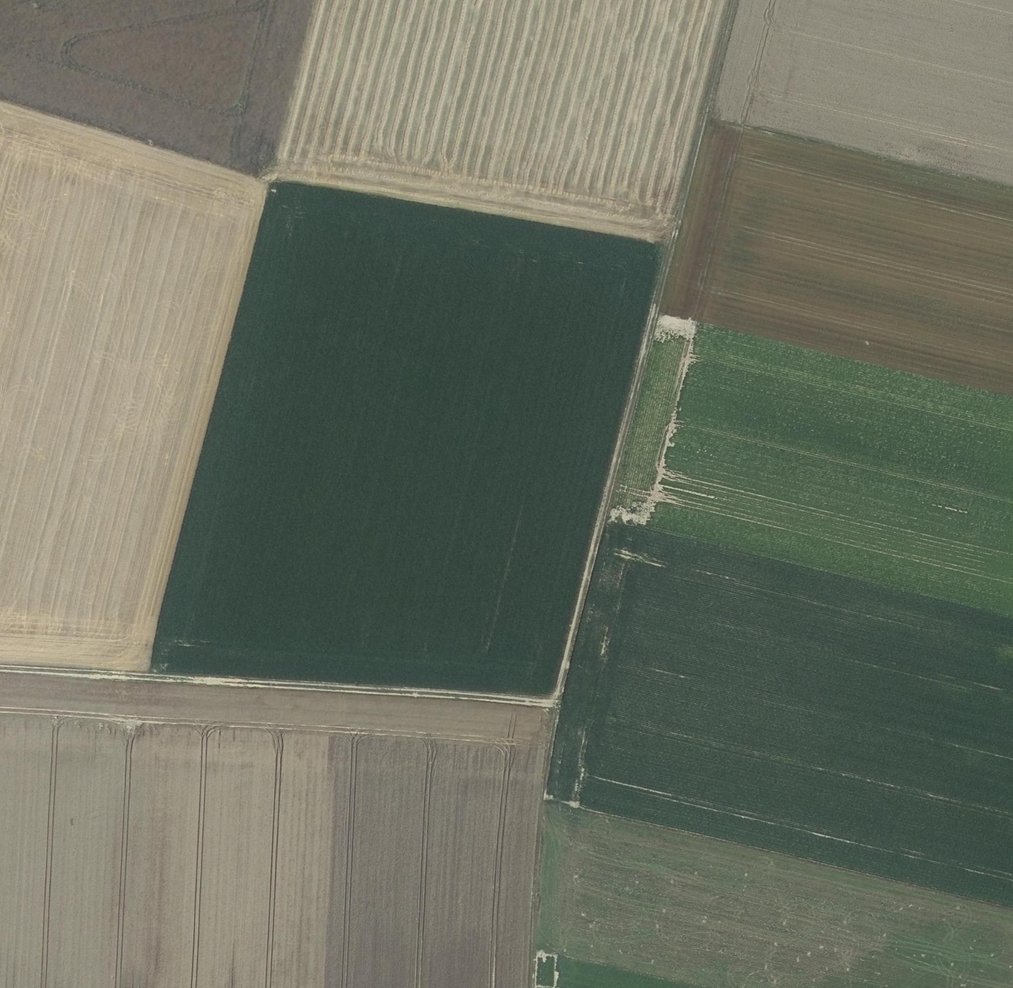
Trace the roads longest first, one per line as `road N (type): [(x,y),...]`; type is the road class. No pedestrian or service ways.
road 1 (track): [(528,987),(550,696),(726,0)]
road 2 (track): [(550,696),(491,701),(0,671)]

